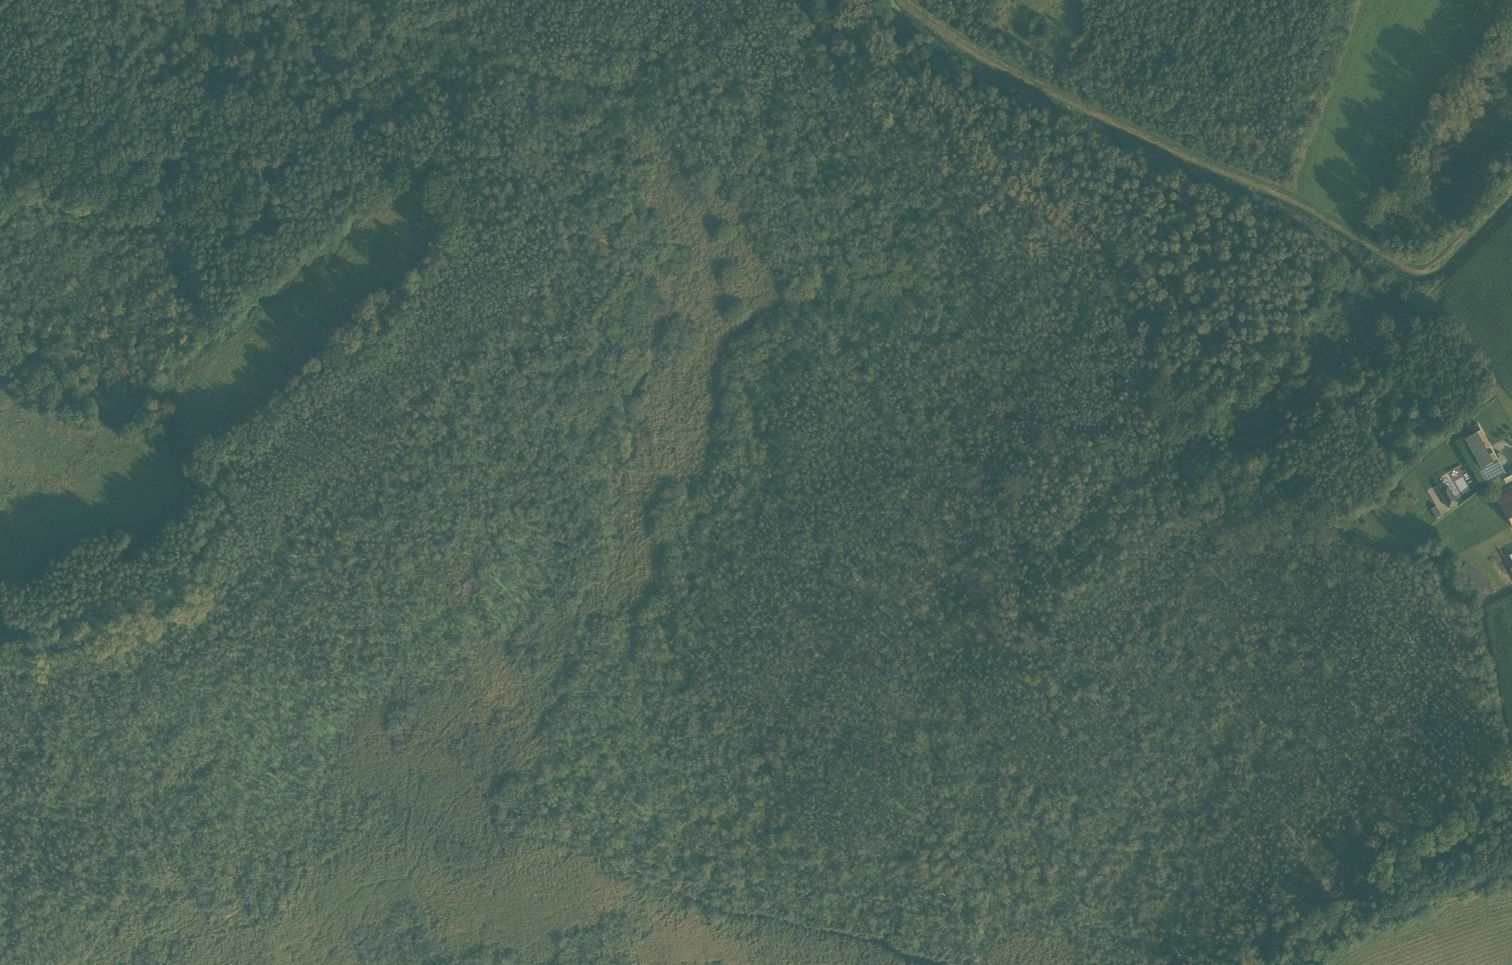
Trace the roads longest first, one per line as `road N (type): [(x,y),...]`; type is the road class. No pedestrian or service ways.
road 1 (track): [(907,0),(991,59),(1293,198),(1416,269),(1436,263),(1511,187)]
road 2 (track): [(0,340),(37,392),(69,410),(112,419)]

